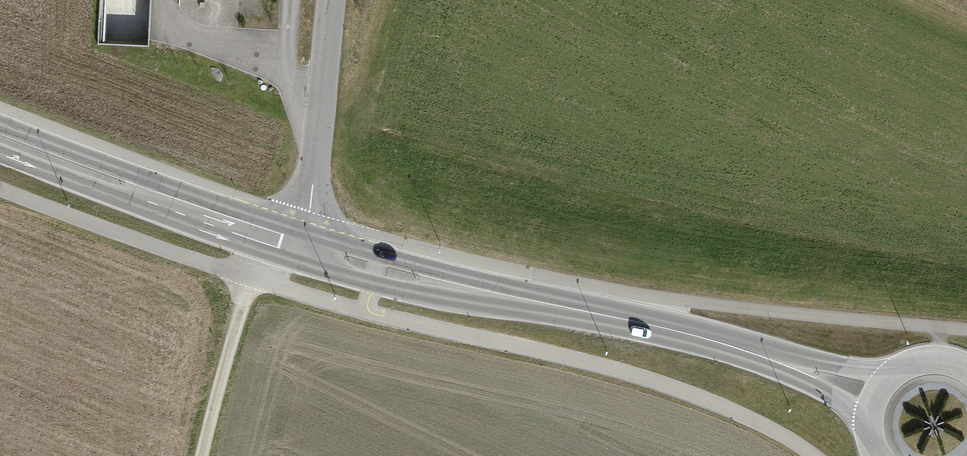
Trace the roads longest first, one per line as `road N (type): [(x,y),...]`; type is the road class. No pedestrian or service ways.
road 1 (primary): [(297,248),(476,294),(714,340),(775,361)]
road 2 (primary): [(0,139),(297,248)]
road 3 (tertiary): [(297,248),(315,181),(331,0)]
road 4 (track): [(252,280),(201,455)]
road 5 (primary): [(775,361),(846,406),(873,439)]

